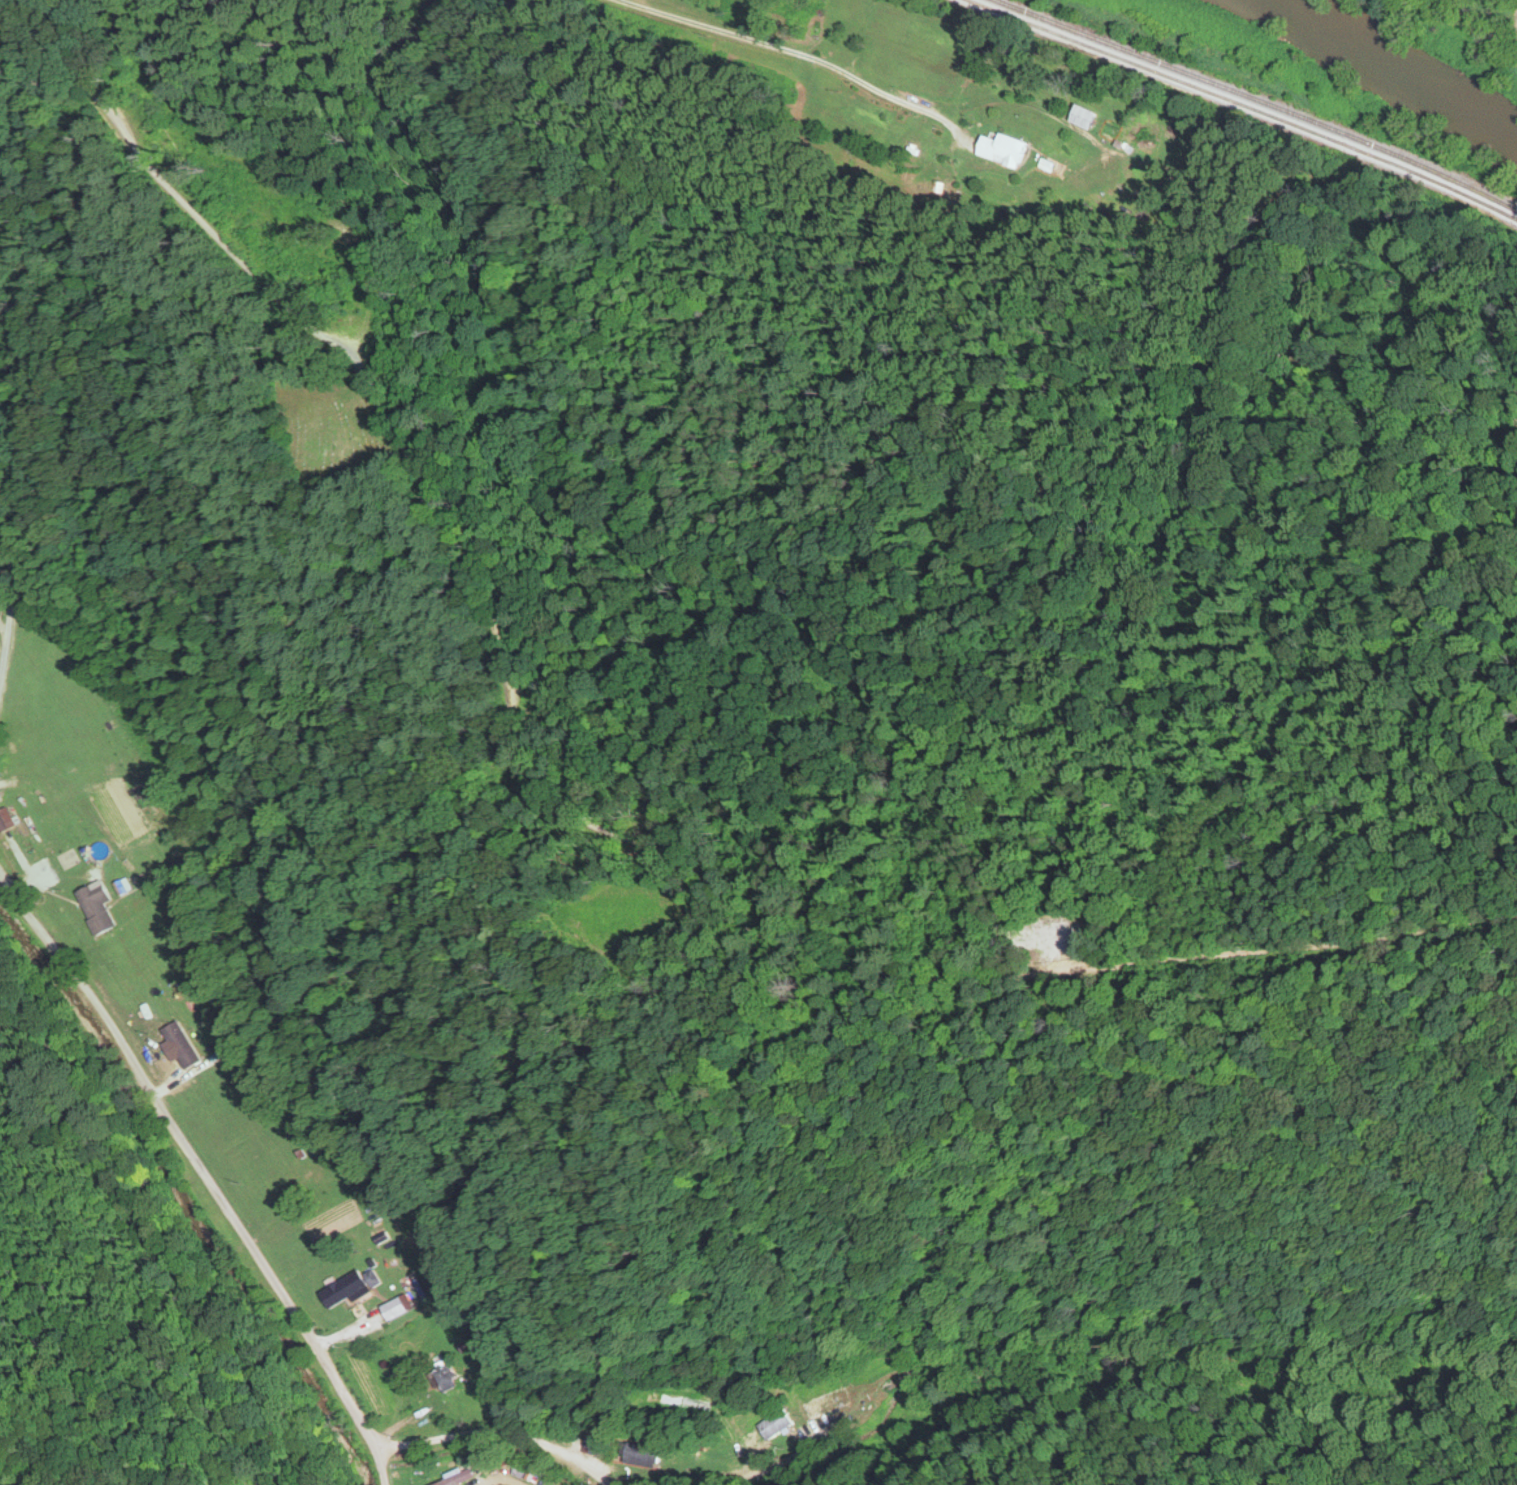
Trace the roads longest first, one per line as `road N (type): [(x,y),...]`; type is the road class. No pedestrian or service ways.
road 1 (residential): [(1516,1008),(925,1000),(754,966),(622,884),(522,778),(363,458),(241,325),(48,159),(0,159)]
road 2 (residential): [(317,1484),(247,1376),(109,1099),(0,917)]

